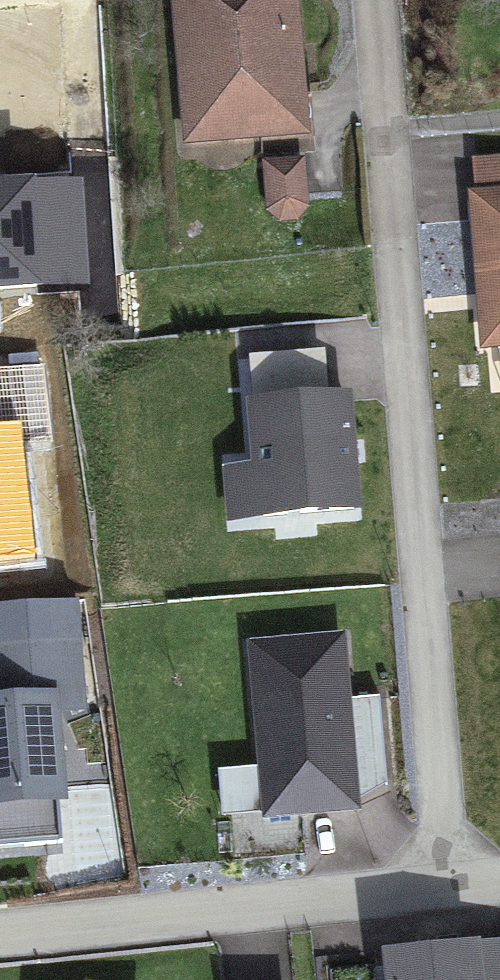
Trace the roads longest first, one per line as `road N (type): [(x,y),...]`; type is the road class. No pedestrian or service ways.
road 1 (residential): [(374,0),(449,891)]
road 2 (residential): [(0,929),(449,891)]

